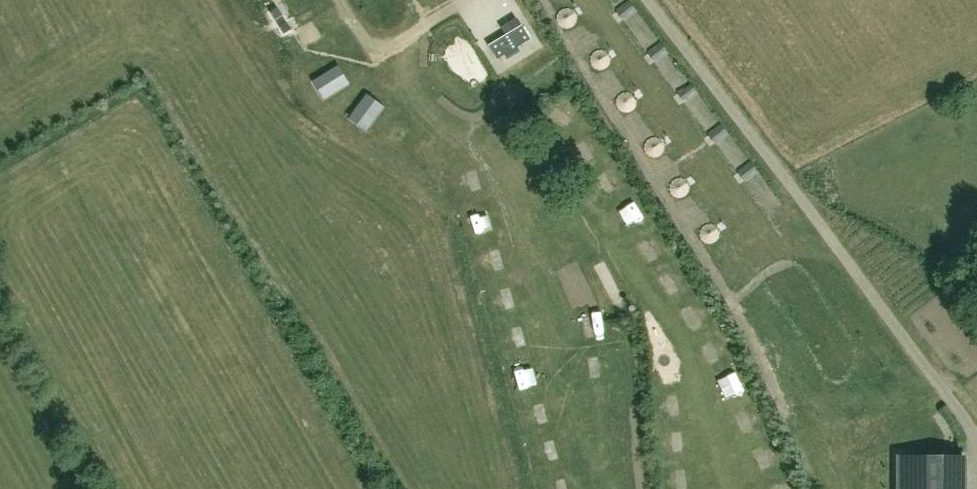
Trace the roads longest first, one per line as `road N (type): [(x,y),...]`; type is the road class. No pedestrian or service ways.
road 1 (track): [(395,44),(455,141),(485,163),(544,286),(595,488)]
road 2 (track): [(519,247),(586,233),(612,244),(659,305),(702,388),(733,488)]
road 3 (track): [(587,0),(738,214),(760,218),(802,204)]
road 4 (track): [(466,0),(395,44),(368,44),(340,0)]

